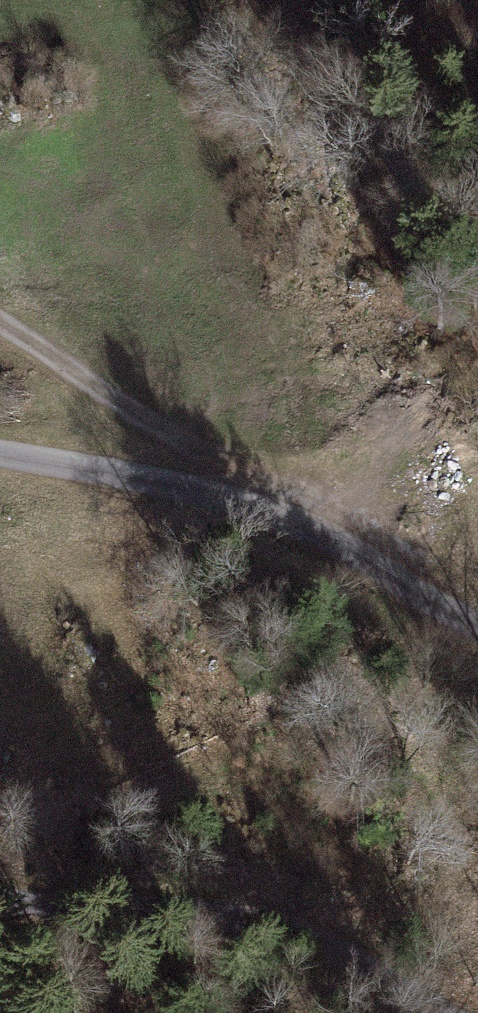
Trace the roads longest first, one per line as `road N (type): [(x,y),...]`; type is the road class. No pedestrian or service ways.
road 1 (unclassified): [(477,625),(458,620),(337,537),(262,509),(0,455)]
road 2 (unclassified): [(0,905),(244,910),(349,955),(434,1012)]
road 3 (track): [(262,509),(242,480),(0,328)]

